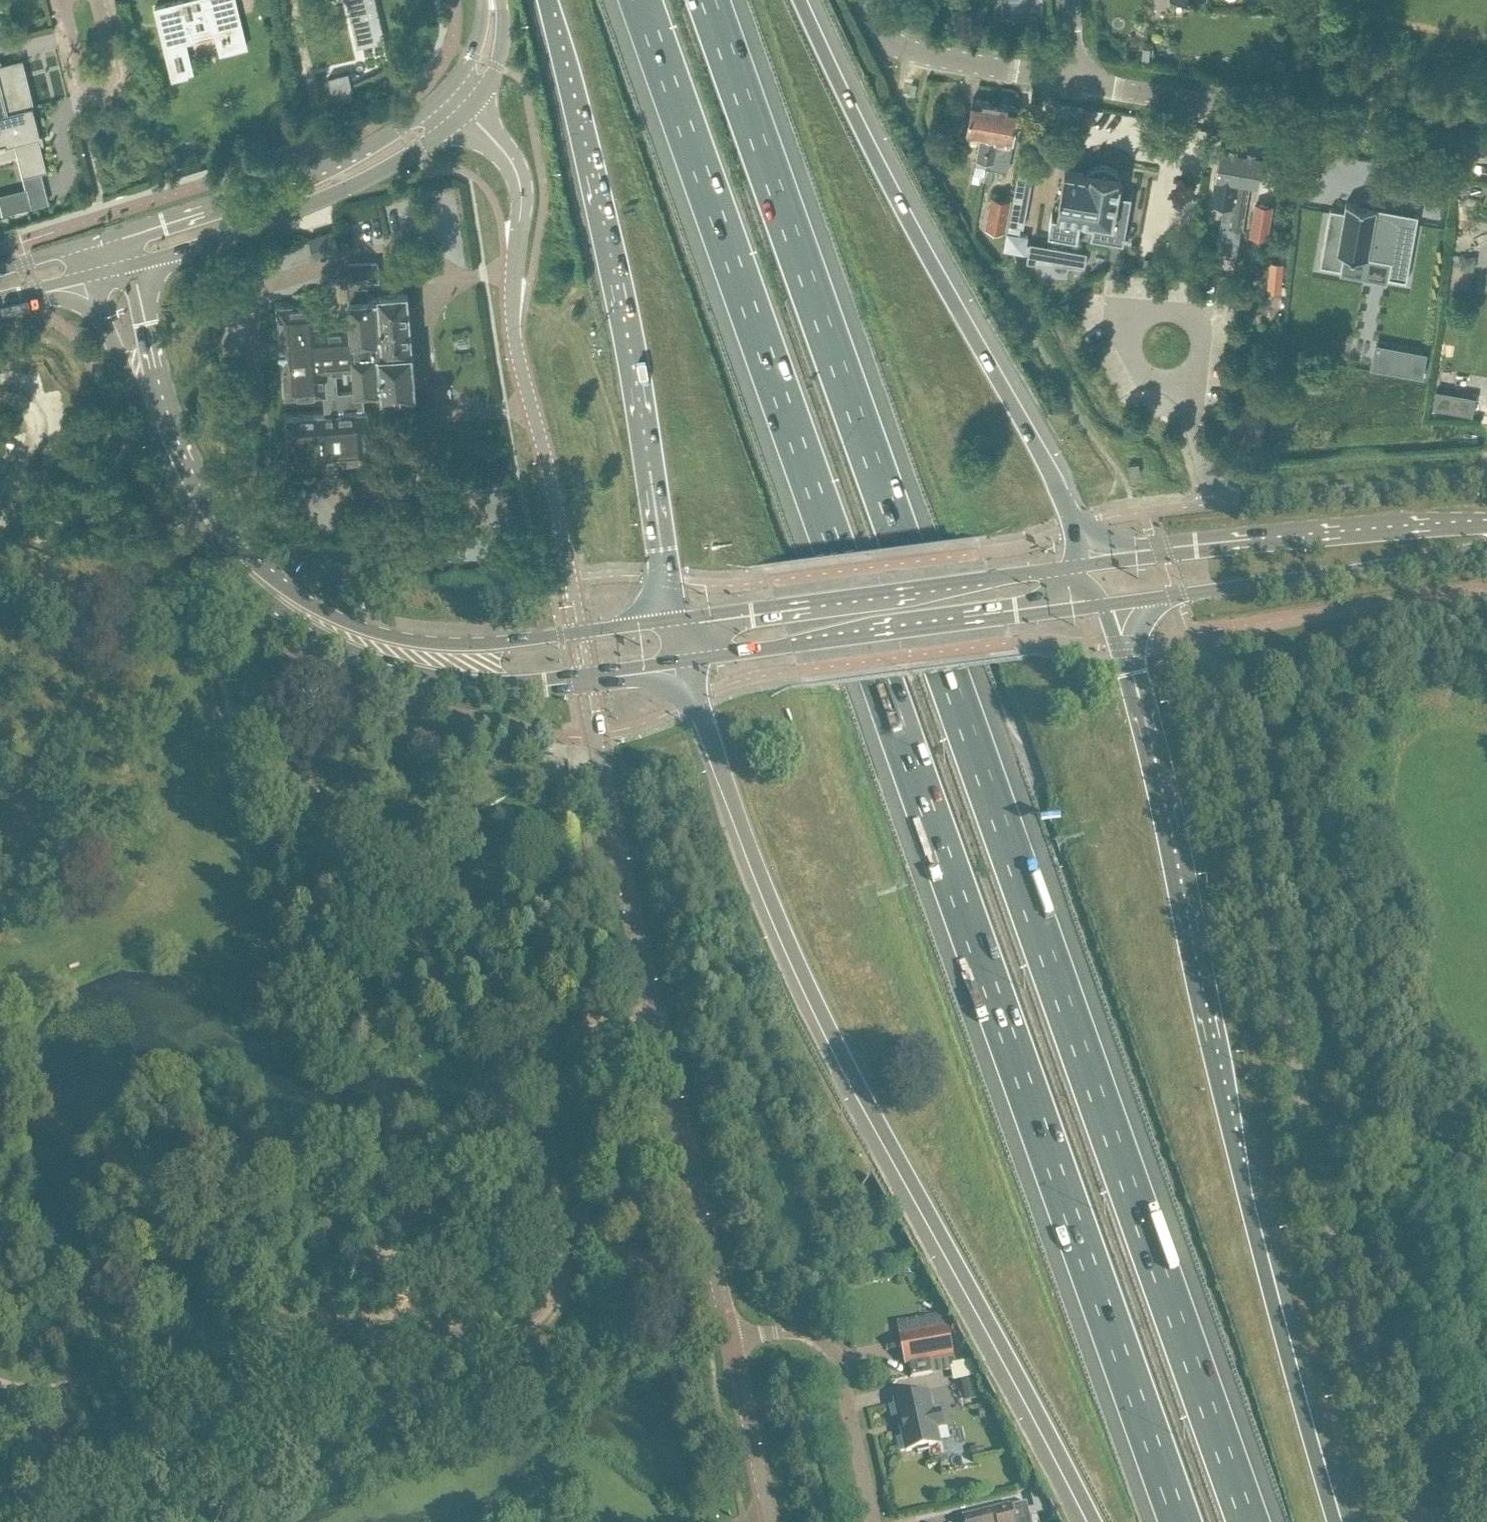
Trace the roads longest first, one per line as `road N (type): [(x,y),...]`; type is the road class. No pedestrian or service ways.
road 1 (motorway): [(642,0),(1178,1521)]
road 2 (motorway): [(1246,1521),(711,0)]
road 3 (unclassified): [(1401,1521),(1329,1264),(1220,667),(1250,623),(1486,589)]
road 4 (motorway): [(682,661),(824,1016),(1093,1521)]
road 5 (motorway): [(1336,1521),(1236,1163),(1144,738),(1101,604)]
road 6 (tertiary): [(730,1338),(585,675)]
road 7 (motorway): [(544,0),(623,343),(663,620)]
road 8 (motorway): [(1082,561),(1058,488),(853,115),(800,0)]
road 9 (tertiary): [(578,630),(513,318),(517,174),(454,104)]
road 10 (secondary): [(1082,561),(663,620)]
road 11 (secondary): [(682,661),(1101,604)]
road 12 (secondary): [(305,617),(248,569),(199,505),(154,412),(105,256)]
road 13 (unclassified): [(1486,153),(1072,80)]
road 14 (secondary): [(1486,526),(1421,523),(1082,561)]
road 15 (secondary): [(1101,604),(1486,545)]
road 16 (tertiary): [(105,256),(318,185),(414,137),(454,104)]
road 17 (secondary): [(305,617),(425,670),(494,681),(585,675)]
road 18 (residential): [(875,1521),(832,1348),(809,1330),(730,1338)]
road 19 (secondary): [(578,630),(463,644),(305,617)]
road 20 (unclassified): [(1486,482),(1218,500)]
road 21 (unclassified): [(1072,80),(903,49),(860,0)]
road 22 (residential): [(97,0),(115,70),(100,90),(81,77),(62,0)]
road 23 (tertiary): [(771,1521),(730,1338)]

